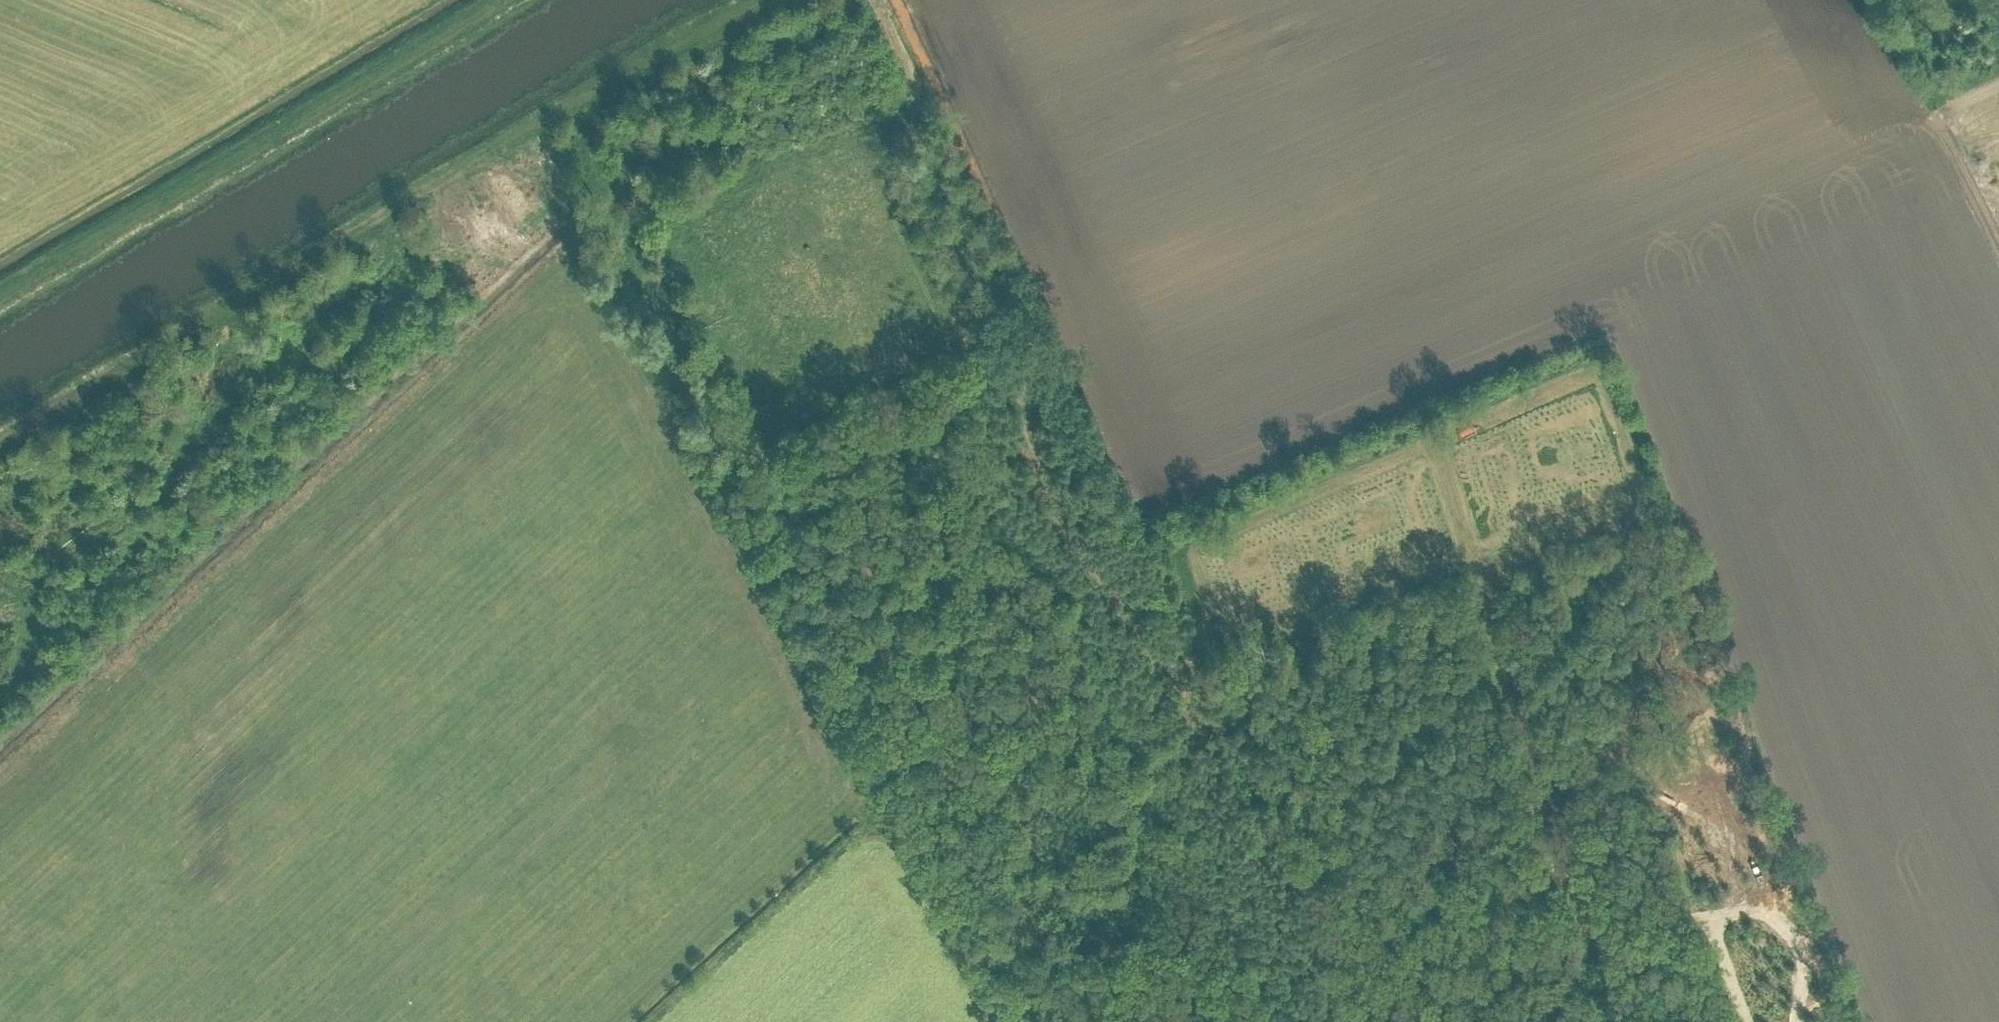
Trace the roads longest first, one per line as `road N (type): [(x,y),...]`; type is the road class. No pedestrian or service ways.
road 1 (track): [(1488,584),(1627,1021)]

